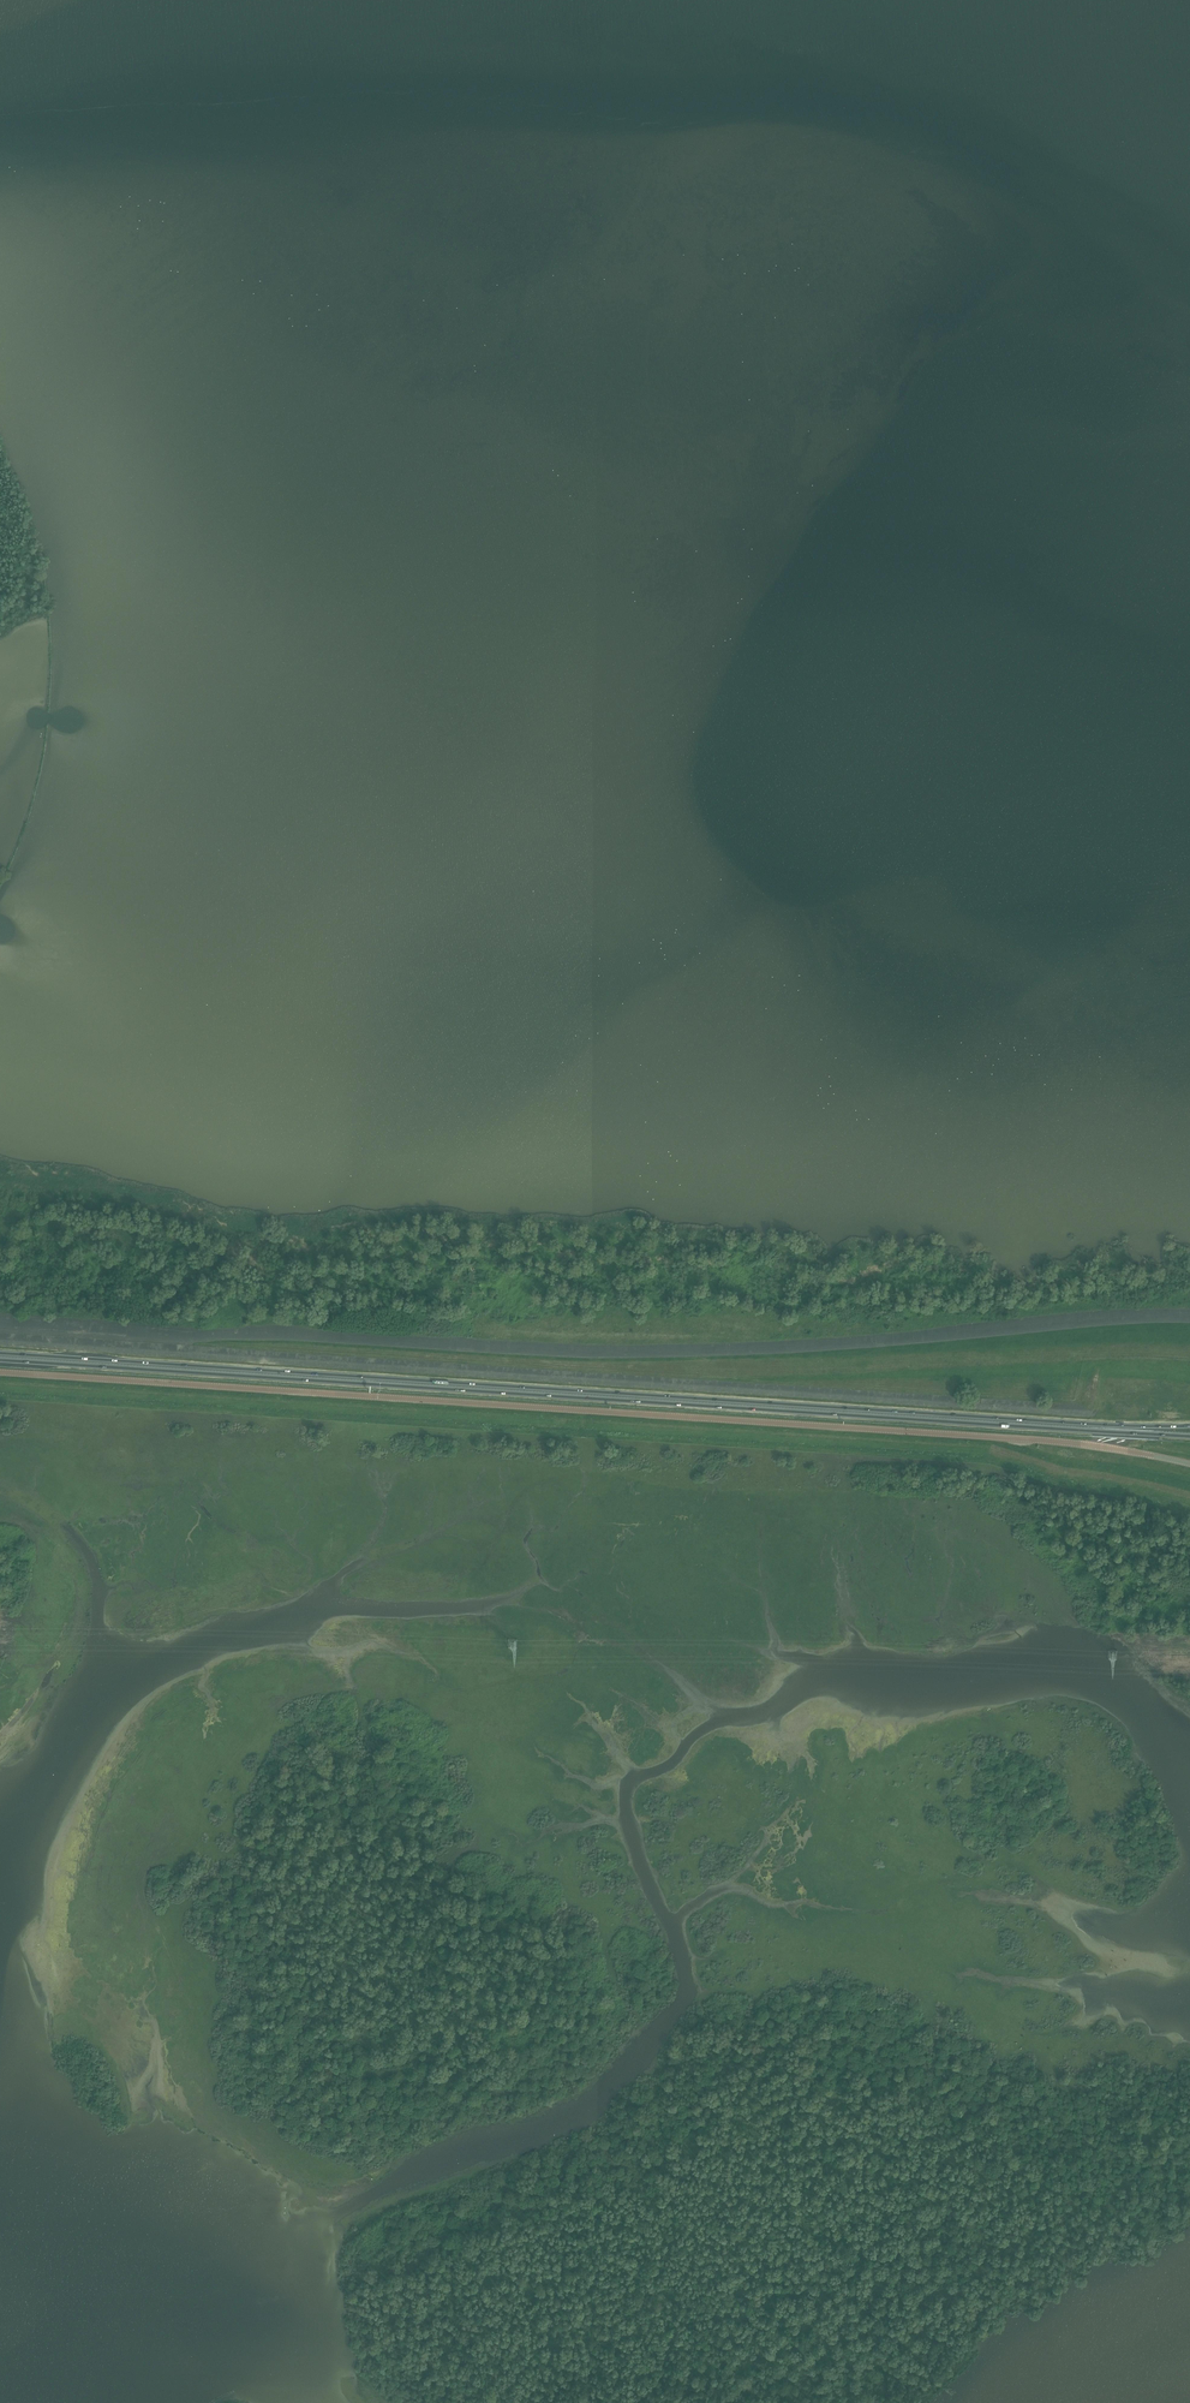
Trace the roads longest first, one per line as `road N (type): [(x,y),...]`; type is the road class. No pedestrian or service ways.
road 1 (tertiary): [(1189,1464),(1031,1440),(0,1372)]
road 2 (trunk): [(0,1360),(1189,1437)]
road 3 (trunk): [(1189,1426),(0,1354)]

